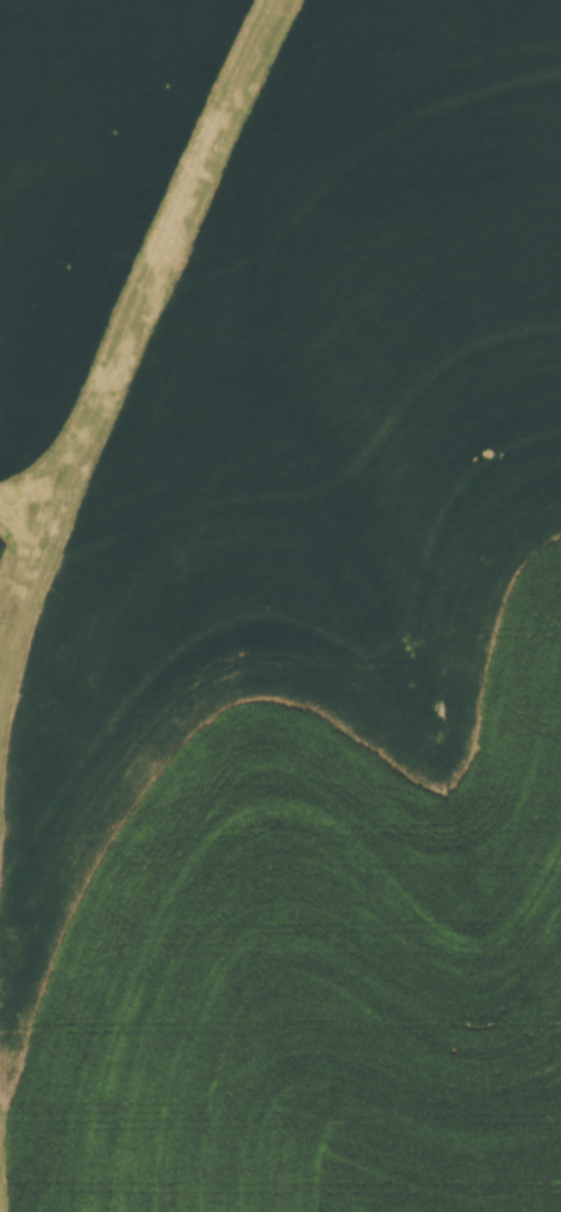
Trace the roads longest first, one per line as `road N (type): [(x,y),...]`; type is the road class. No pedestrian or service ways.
road 1 (track): [(0,499),(68,475),(272,0)]
road 2 (track): [(0,758),(68,475)]

